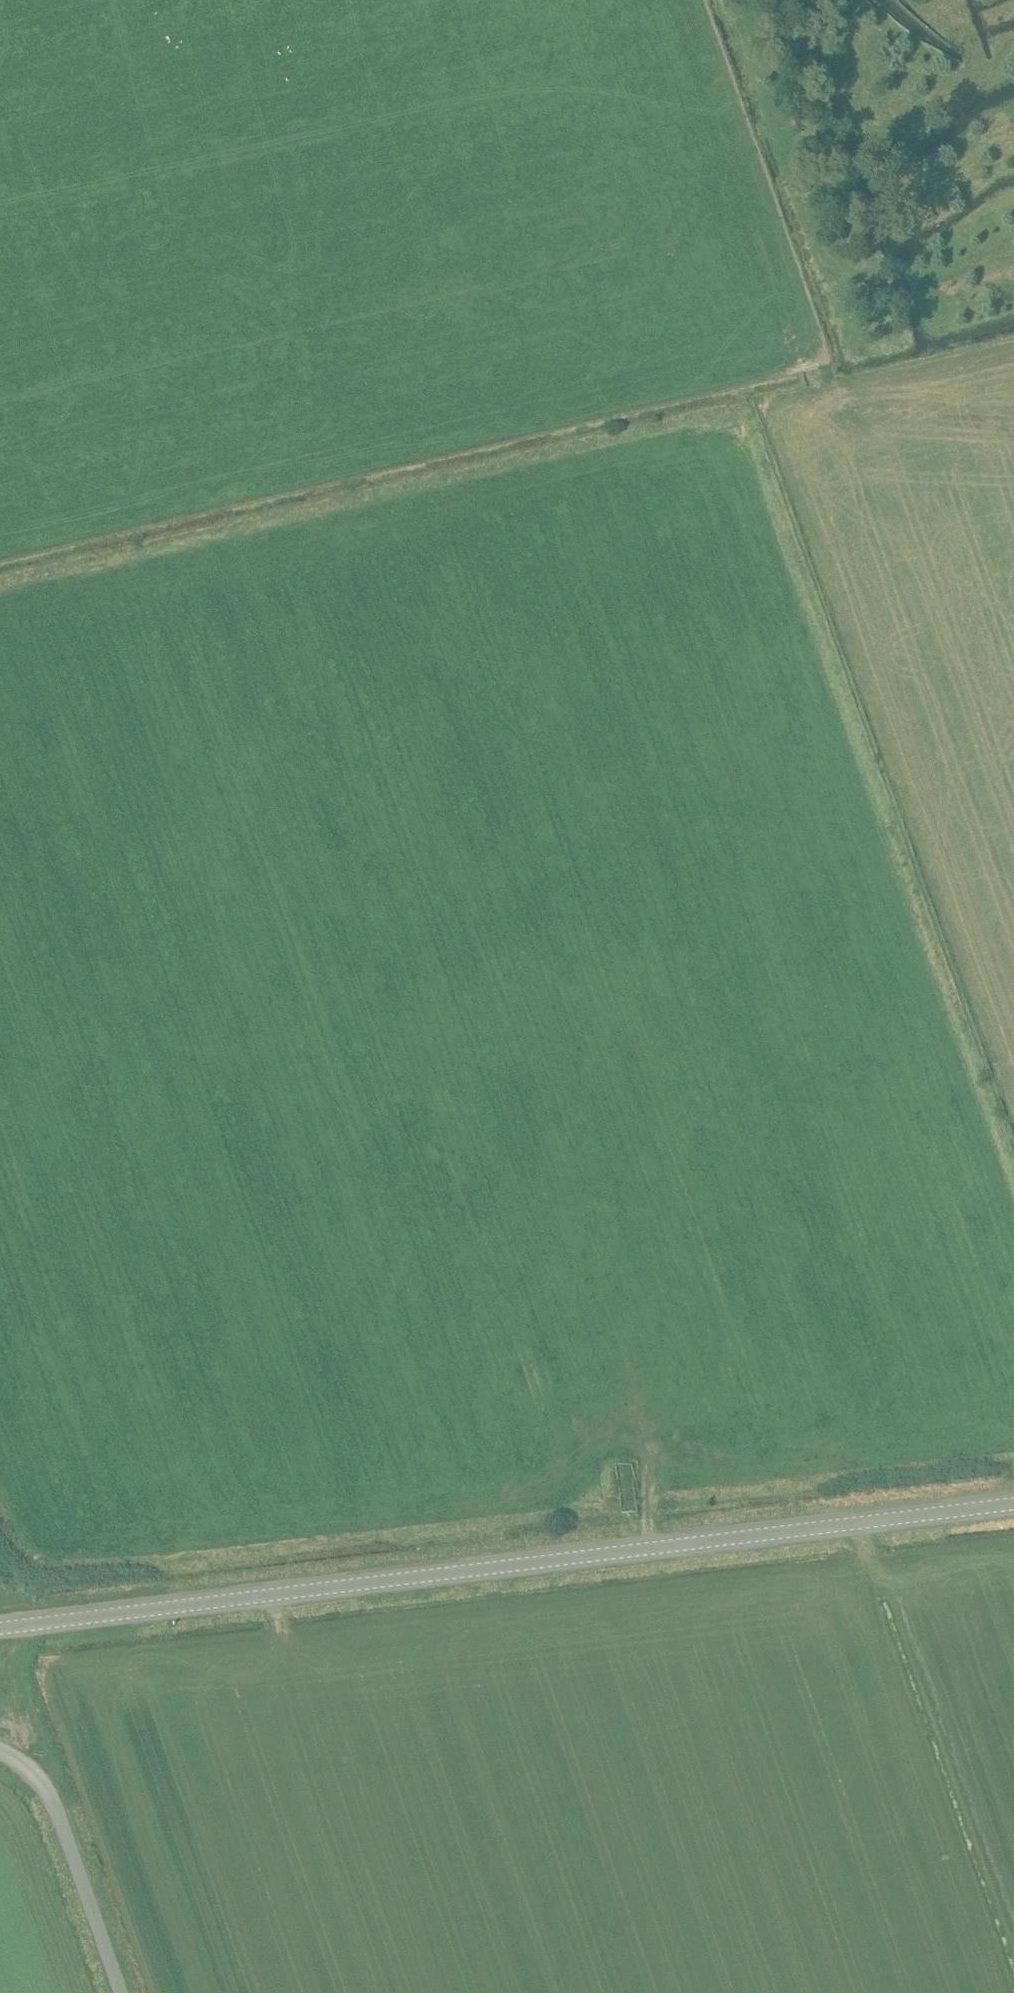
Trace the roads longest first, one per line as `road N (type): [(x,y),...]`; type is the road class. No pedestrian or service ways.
road 1 (tertiary): [(0,1627),(1013,1502)]
road 2 (unclassified): [(120,1992),(54,1802),(39,1779),(0,1752)]

